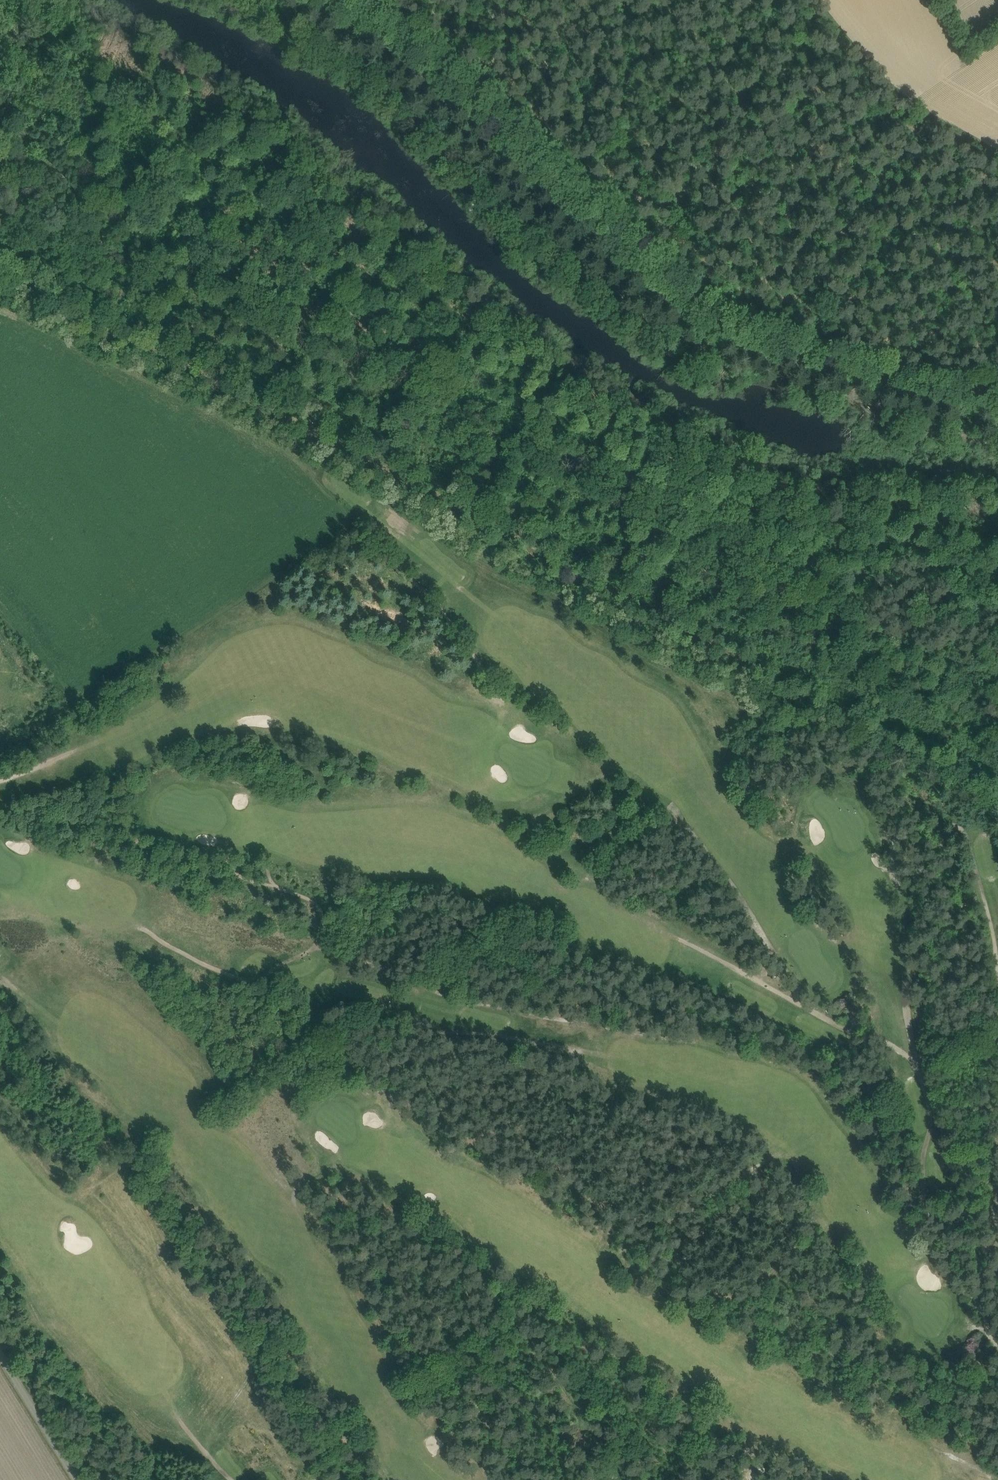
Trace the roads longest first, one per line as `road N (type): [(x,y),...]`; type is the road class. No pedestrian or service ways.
road 1 (track): [(997,793),(425,477),(0,260)]
road 2 (track): [(349,0),(416,38),(718,315),(997,399)]
road 3 (track): [(385,503),(0,759)]
road 4 (track): [(861,1103),(997,1011)]
road 5 (unclassified): [(77,1479),(0,1355)]

